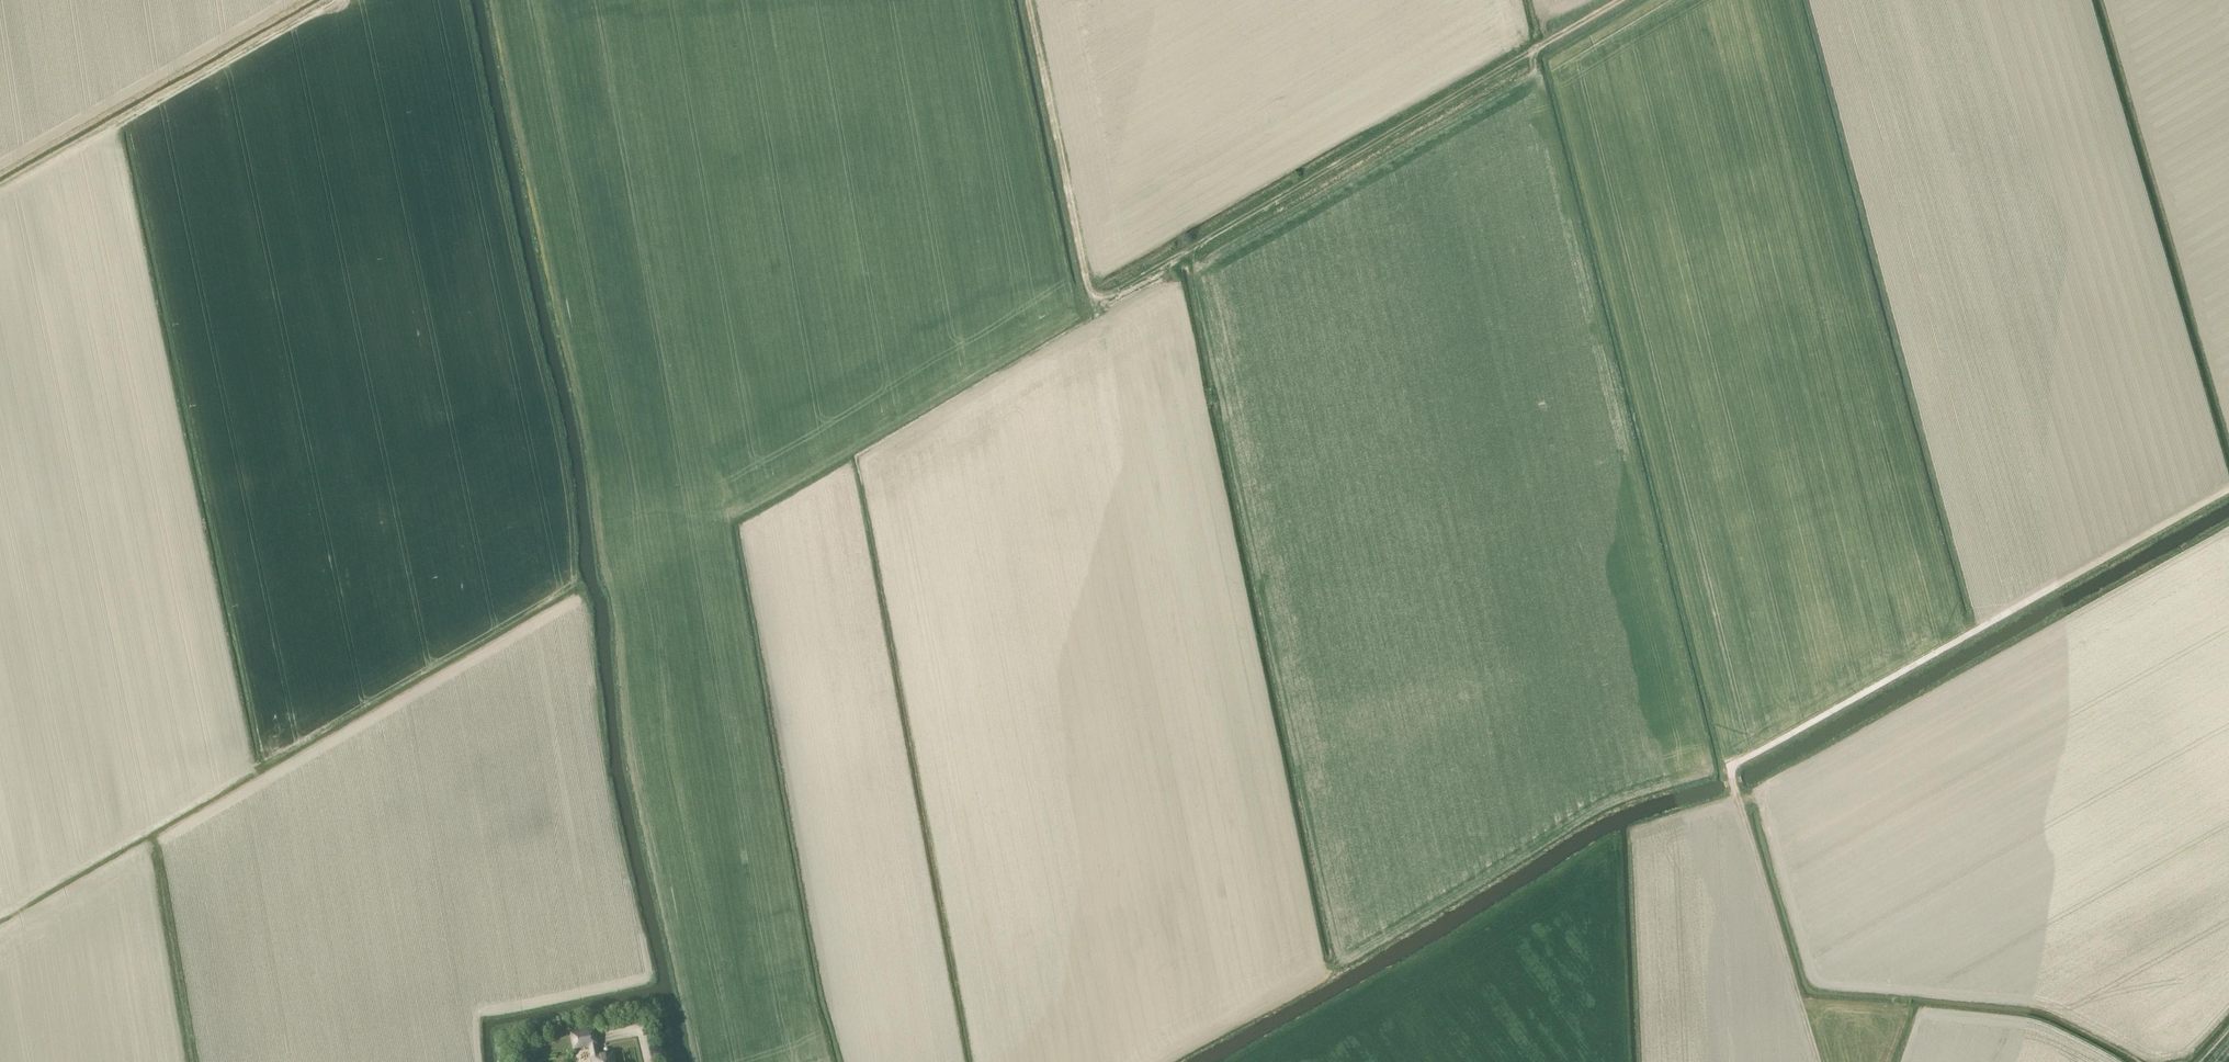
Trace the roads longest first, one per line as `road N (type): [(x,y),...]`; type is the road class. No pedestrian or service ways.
road 1 (track): [(1617,0),(1117,297),(1102,299),(1093,291),(1029,0)]
road 2 (track): [(1817,1061),(1731,779),(1734,764),(2228,490)]

